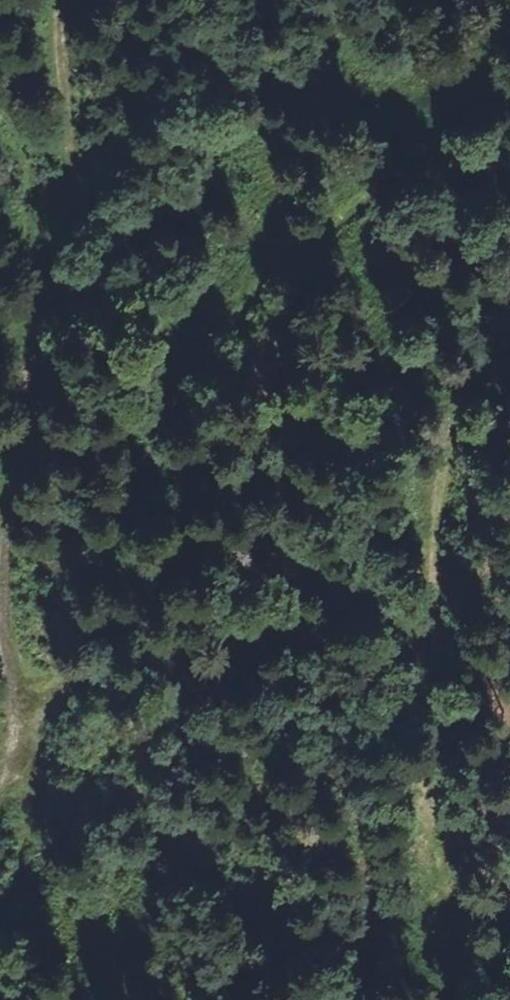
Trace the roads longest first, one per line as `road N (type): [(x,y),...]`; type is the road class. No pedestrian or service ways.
road 1 (track): [(23,761),(121,560),(161,450),(285,246),(404,148),(509,9)]
road 2 (track): [(61,0),(74,221),(69,280),(39,361),(8,505),(2,596),(23,761)]

